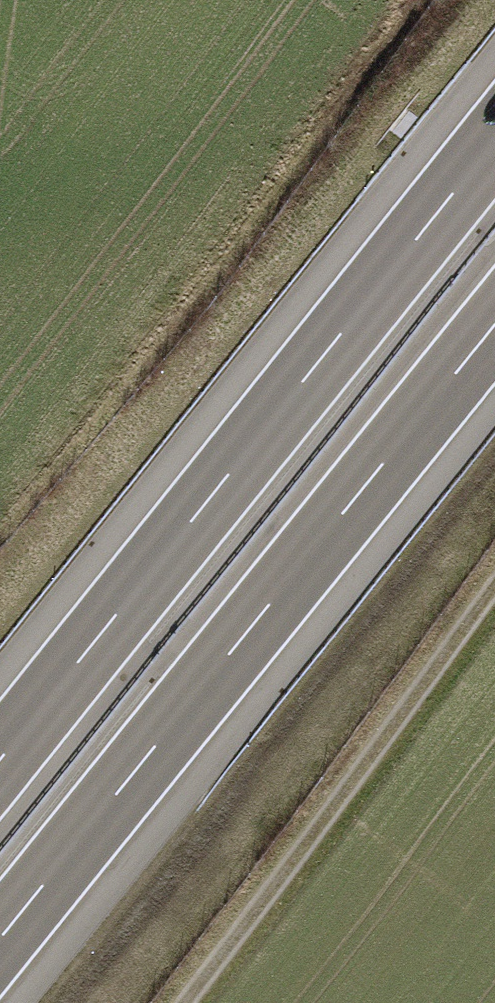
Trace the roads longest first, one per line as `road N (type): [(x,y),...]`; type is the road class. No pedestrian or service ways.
road 1 (motorway): [(494,142),(0,762)]
road 2 (motorway): [(0,938),(494,327)]
road 3 (track): [(184,1002),(494,588)]

